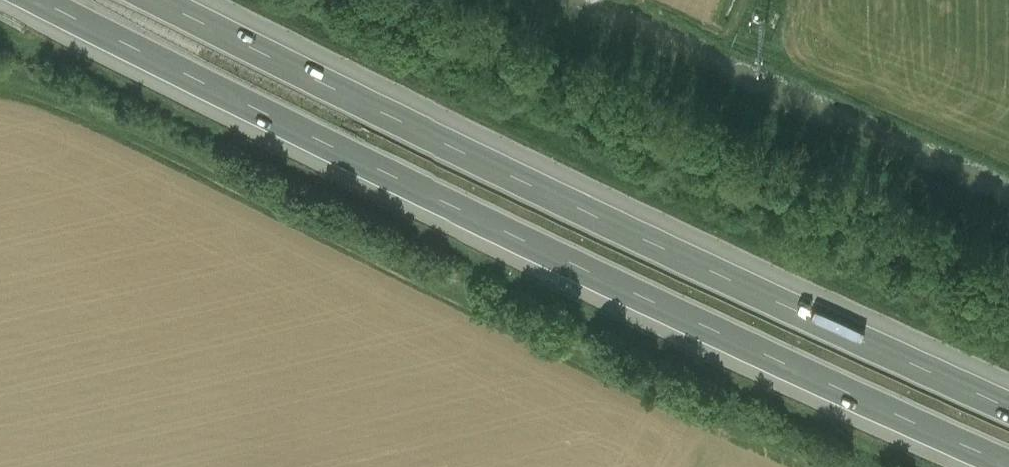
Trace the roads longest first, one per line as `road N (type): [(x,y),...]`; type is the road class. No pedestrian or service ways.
road 1 (motorway): [(48,0),(1008,459)]
road 2 (motorway): [(1008,405),(539,190),(155,0)]

